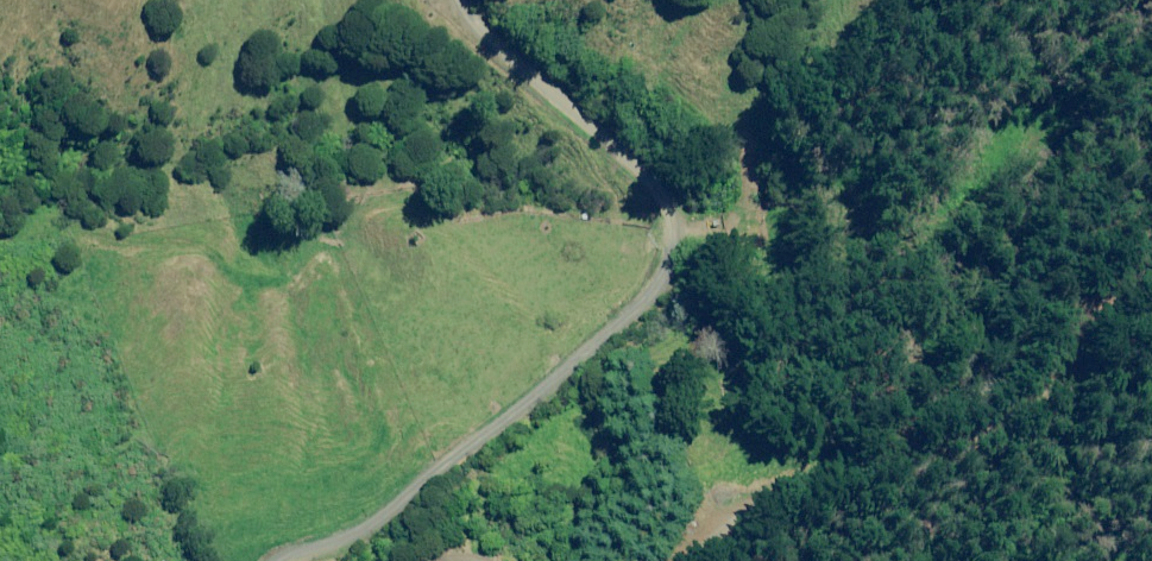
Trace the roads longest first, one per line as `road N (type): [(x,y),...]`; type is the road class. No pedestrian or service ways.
road 1 (track): [(316,560),(441,485),(656,282),(668,202),(452,0)]
road 2 (track): [(707,560),(724,540),(891,468),(1034,390),(1100,319),(1151,291)]

